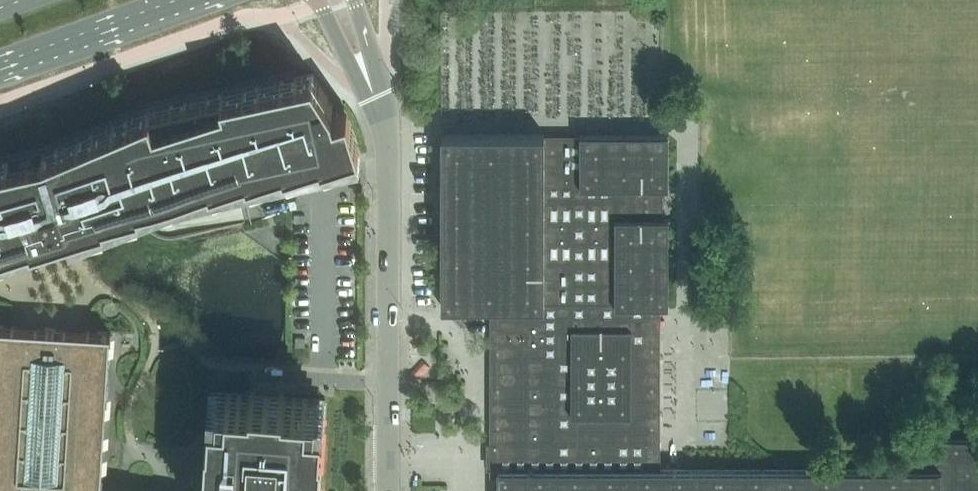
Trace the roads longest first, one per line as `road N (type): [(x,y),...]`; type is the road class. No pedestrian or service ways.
road 1 (unclassified): [(376,98),(387,136),(389,490)]
road 2 (primary): [(0,63),(176,0)]

